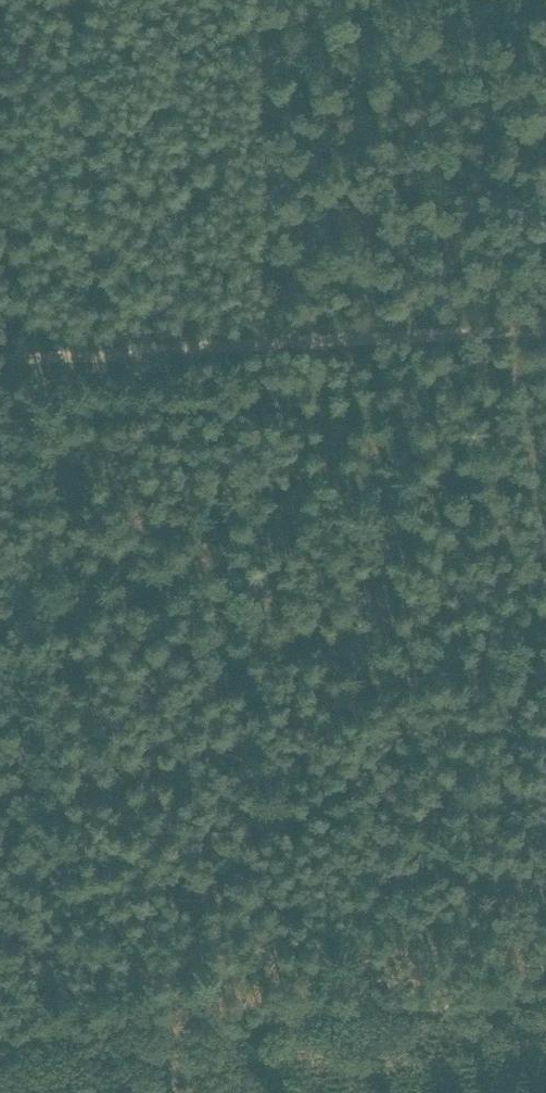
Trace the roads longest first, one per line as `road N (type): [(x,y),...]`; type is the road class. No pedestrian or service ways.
road 1 (track): [(545,995),(0,1045)]
road 2 (track): [(545,665),(29,704)]
road 3 (track): [(263,0),(280,345)]
road 4 (track): [(0,355),(280,345)]
road 5 (track): [(280,345),(516,330)]
road 6 (track): [(516,330),(545,518)]

